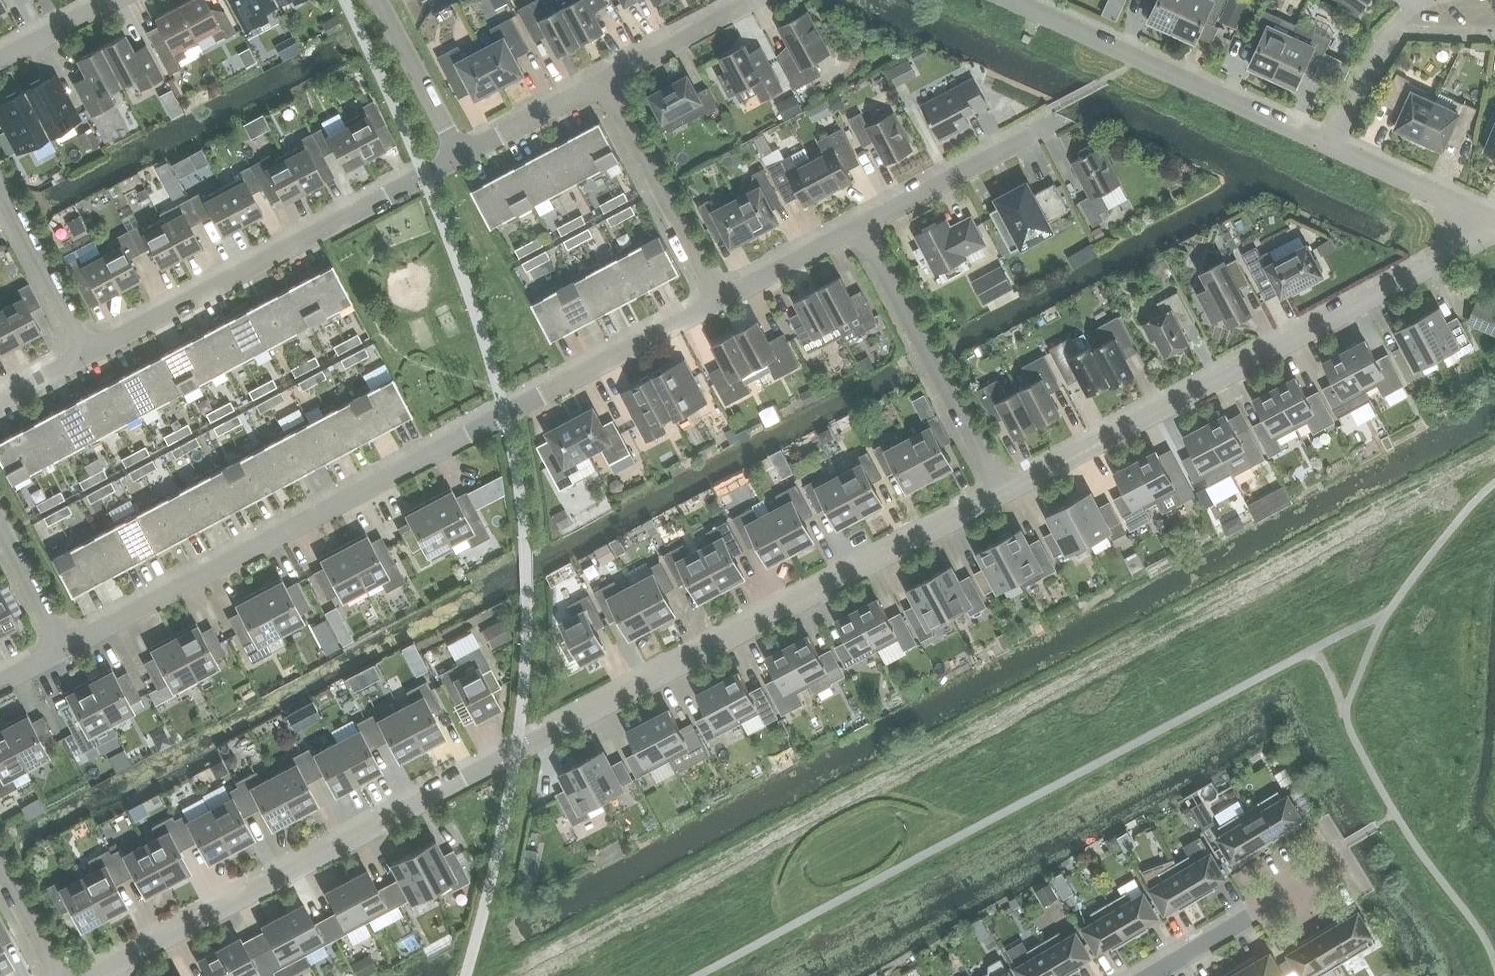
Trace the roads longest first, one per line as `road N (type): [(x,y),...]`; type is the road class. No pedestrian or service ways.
road 1 (residential): [(96,975),(1002,493)]
road 2 (residential): [(58,651),(714,301)]
road 3 (residential): [(1002,493),(1494,232)]
road 4 (residential): [(83,355),(458,156)]
road 5 (residential): [(1327,148),(1005,0)]
road 6 (residential): [(1002,493),(860,227)]
road 7 (residential): [(714,301),(598,82)]
road 8 (residential): [(1151,975),(1248,919),(1335,851)]
road 9 (residential): [(1494,225),(1327,148)]
road 10 (residential): [(83,355),(0,196)]
road 11 (residential): [(860,227),(1017,143)]
road 12 (residential): [(458,156),(375,0)]
road 13 (residential): [(598,82),(747,3)]
road 14 (residential): [(714,301),(860,227)]
road 15 (residential): [(458,156),(598,82)]
road 16 (residential): [(58,651),(0,535)]
road 17 (residential): [(1327,148),(1390,36)]
road 18 (residential): [(0,60),(112,0)]
road 19 (residential): [(58,975),(0,870)]

